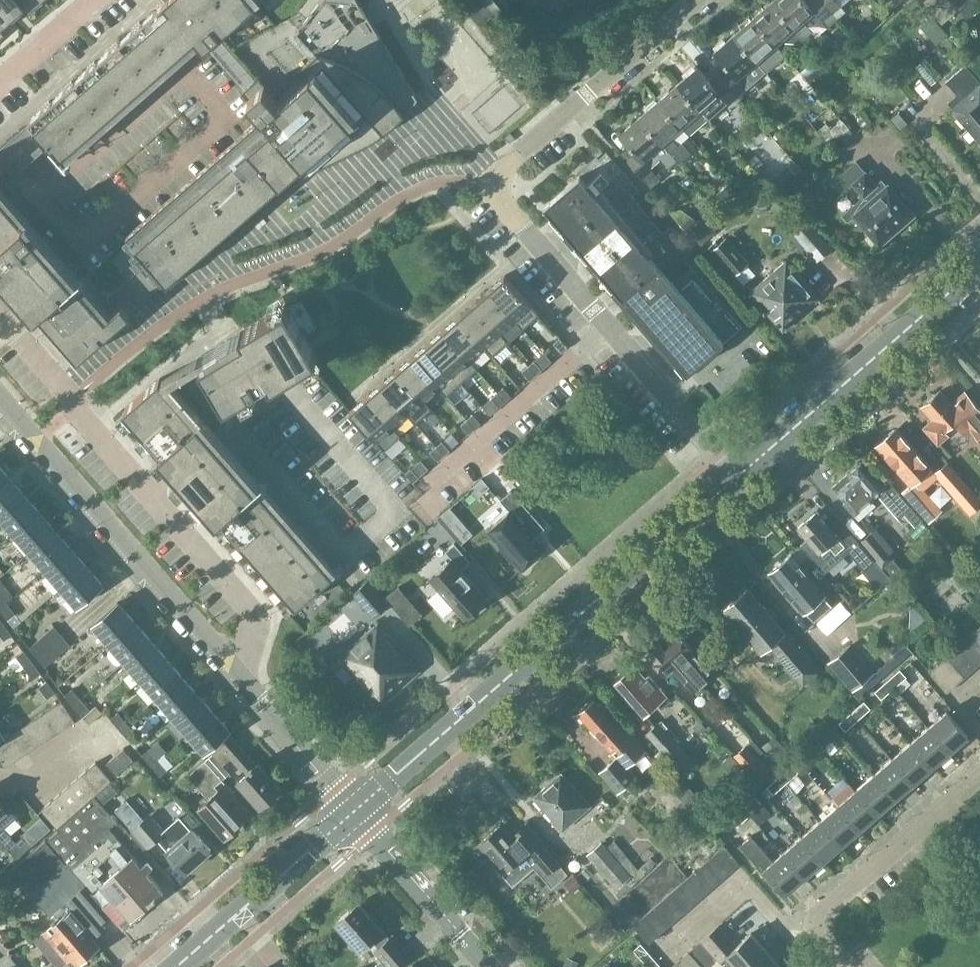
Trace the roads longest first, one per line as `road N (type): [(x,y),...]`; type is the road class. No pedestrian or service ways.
road 1 (residential): [(734,484),(487,182),(701,0)]
road 2 (tertiary): [(355,813),(734,484)]
road 3 (residential): [(0,312),(261,625),(259,654),(244,683)]
road 4 (residential): [(244,683),(0,398)]
road 5 (tertiary): [(734,484),(979,268)]
road 6 (residential): [(833,966),(803,934),(979,780)]
road 7 (tertiary): [(179,966),(355,813)]
road 8 (residential): [(492,966),(355,813)]
road 9 (residential): [(355,813),(244,683)]
road 10 (residential): [(95,0),(0,83)]

